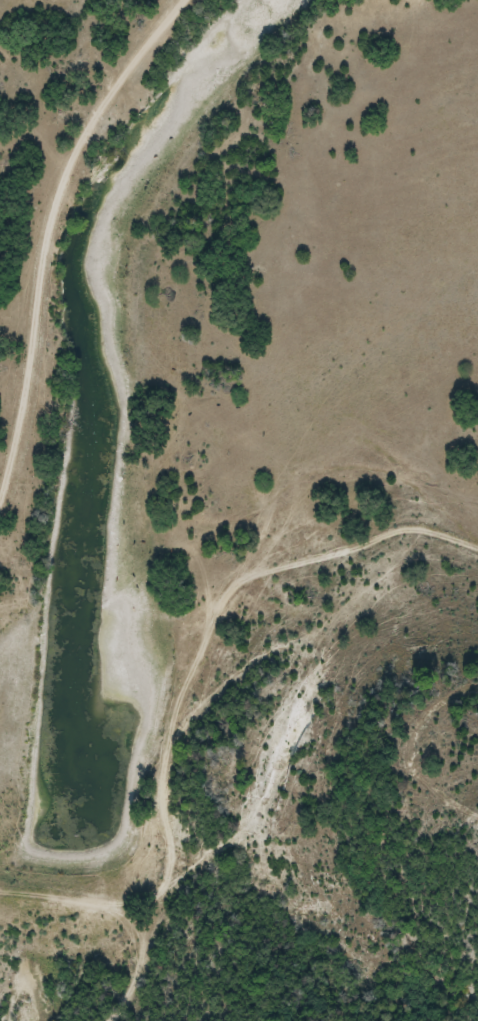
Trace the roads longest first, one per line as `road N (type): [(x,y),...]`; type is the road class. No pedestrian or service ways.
road 1 (residential): [(0,517),(47,352),(49,255),(71,176),(125,78),(185,0)]

